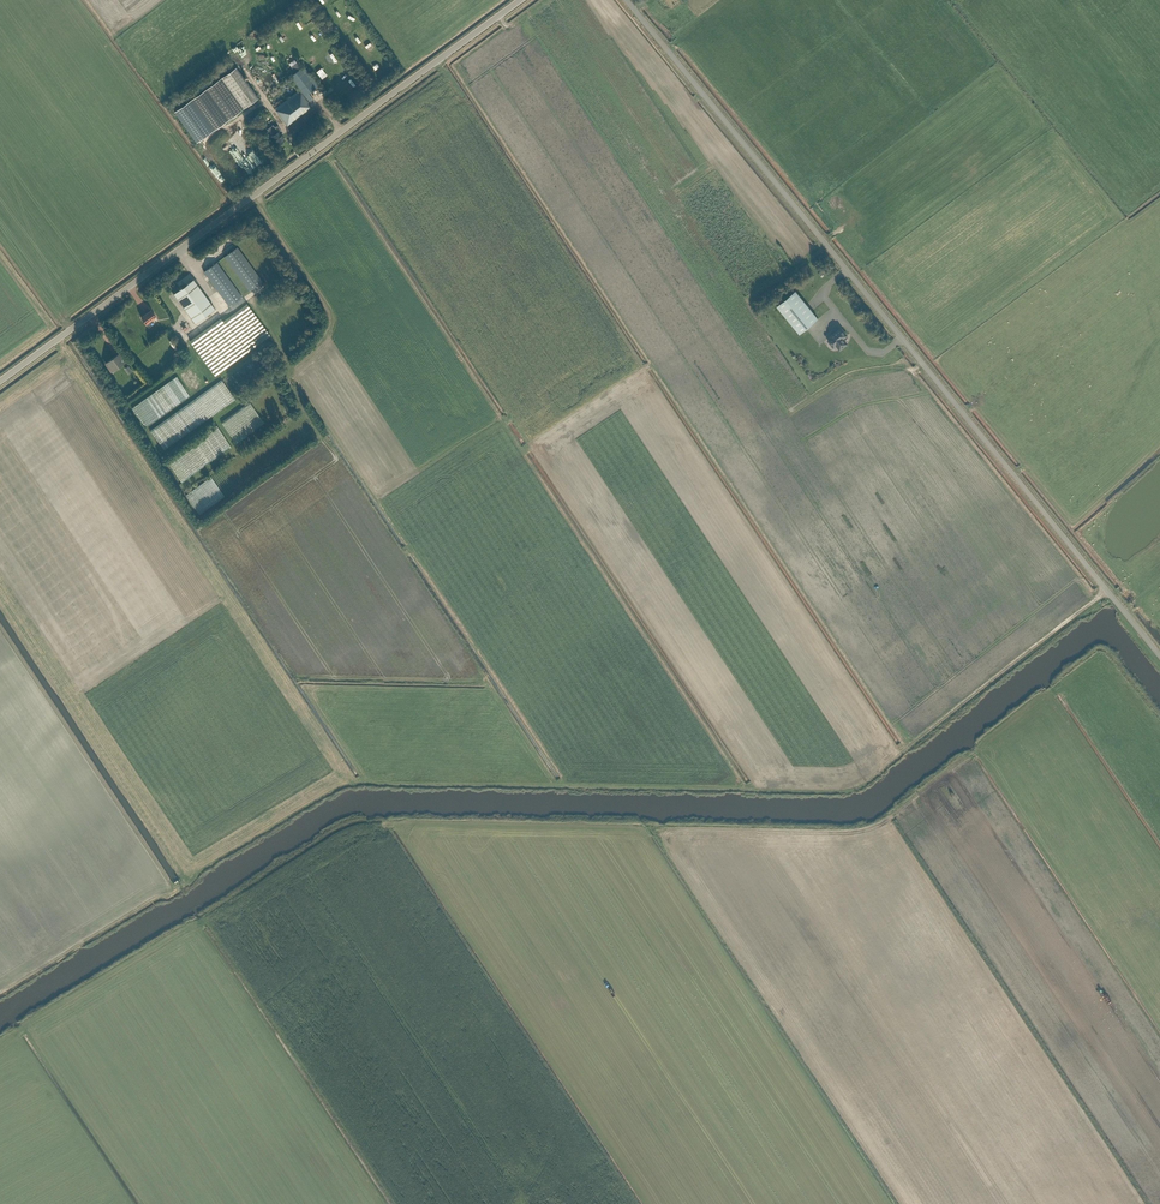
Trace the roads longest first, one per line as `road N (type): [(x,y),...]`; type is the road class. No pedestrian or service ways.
road 1 (track): [(185,877),(342,781),(846,788),(1107,589)]
road 2 (tertiary): [(1159,653),(626,0)]
road 3 (unclassified): [(0,380),(520,0)]

